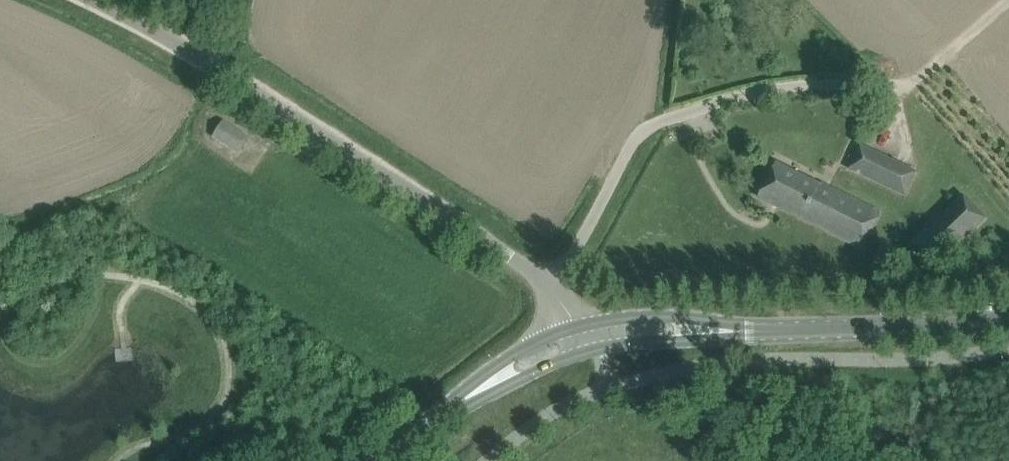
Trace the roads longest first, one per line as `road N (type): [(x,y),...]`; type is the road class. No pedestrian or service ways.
road 1 (unclassified): [(578,326),(525,267),(189,52),(94,0)]
road 2 (secondary): [(392,454),(513,384),(595,349)]
road 3 (secondary): [(578,326),(487,371),(392,454)]
road 4 (secondary): [(804,330),(651,315),(578,326)]
road 5 (secondary): [(595,349),(804,330)]
road 6 (secondary): [(804,330),(1008,314)]
road 7 (unclassified): [(827,460),(685,368)]
road 8 (track): [(893,86),(1005,0)]

